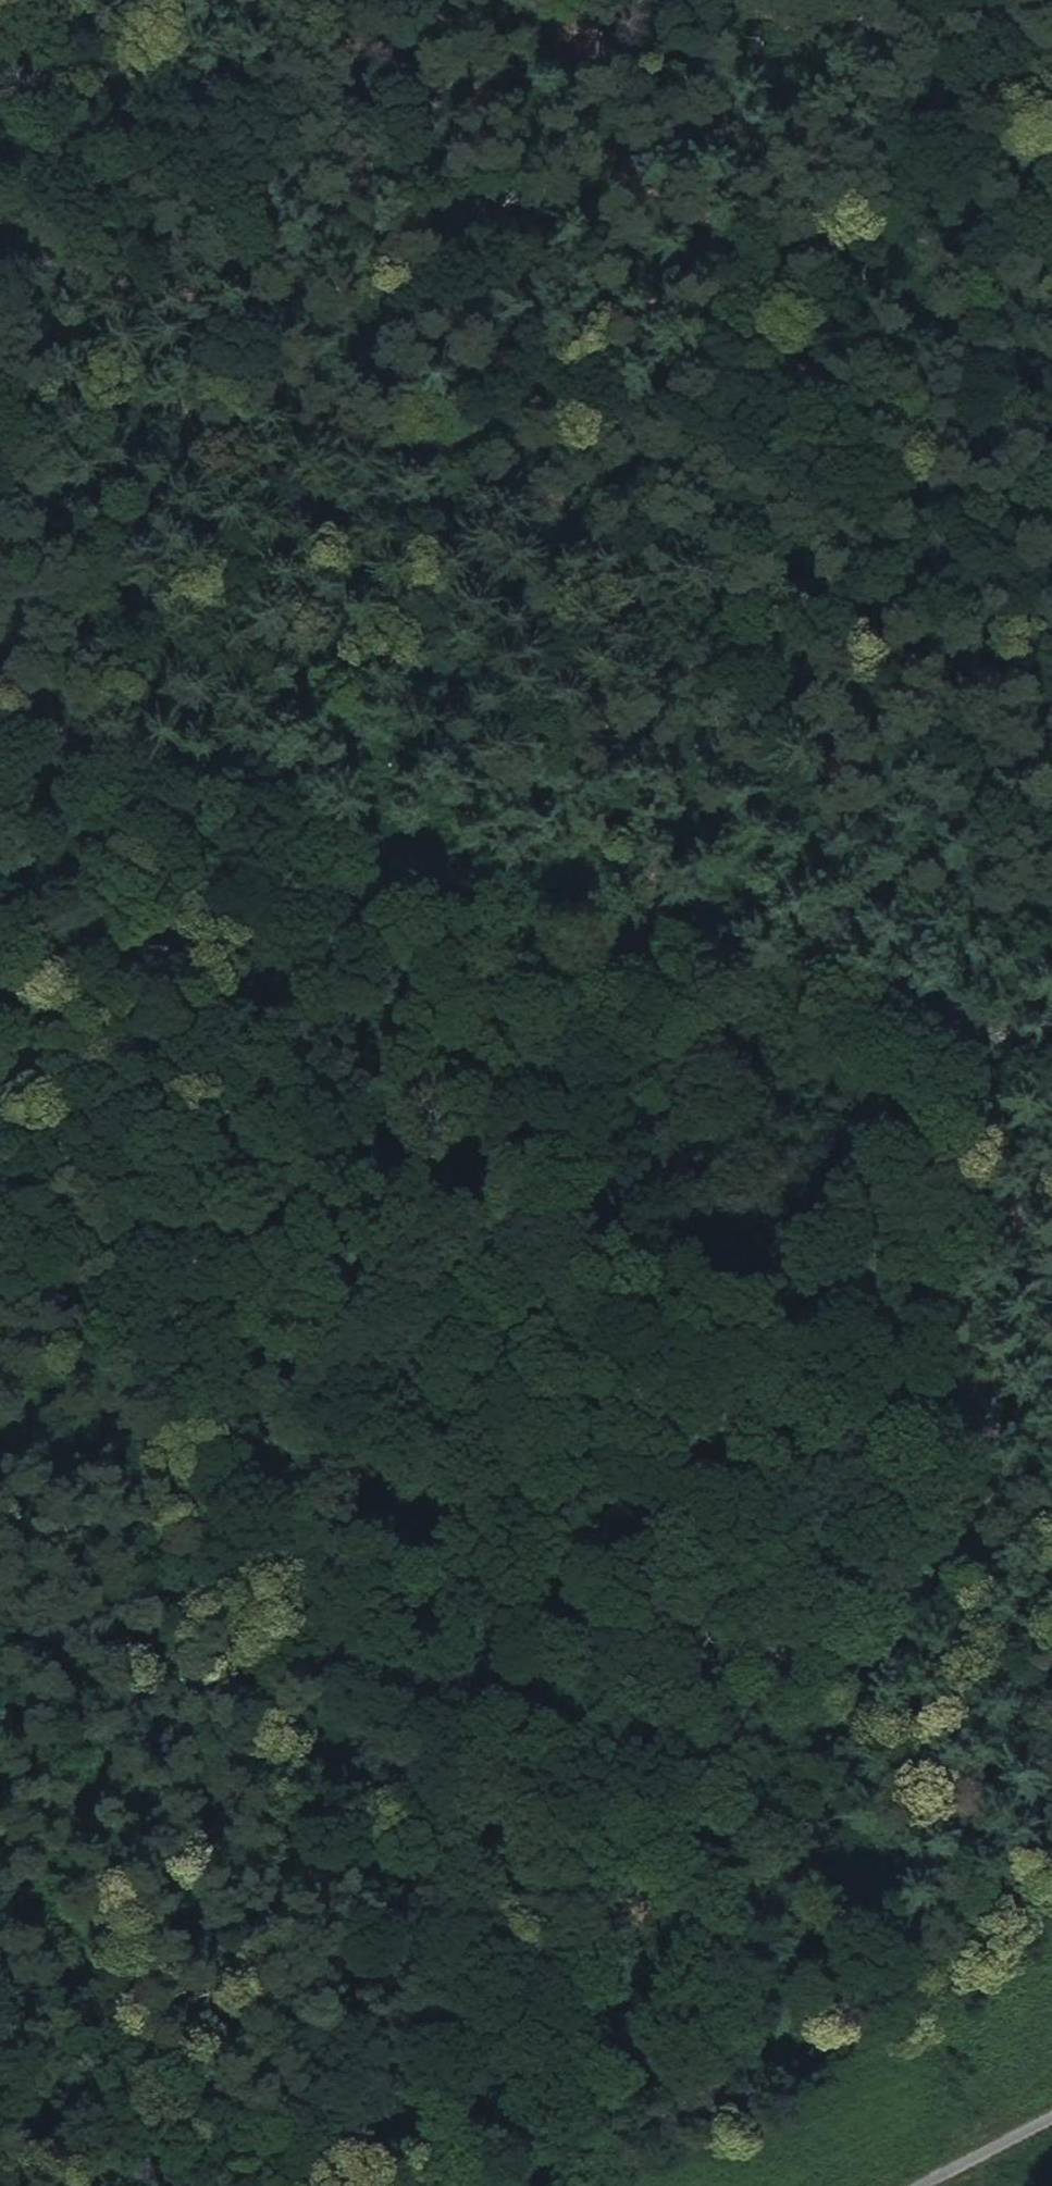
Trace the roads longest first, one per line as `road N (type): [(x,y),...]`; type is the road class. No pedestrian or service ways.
road 1 (track): [(374,787),(899,1018),(1051,1058)]
road 2 (track): [(919,2185),(1051,2118)]

